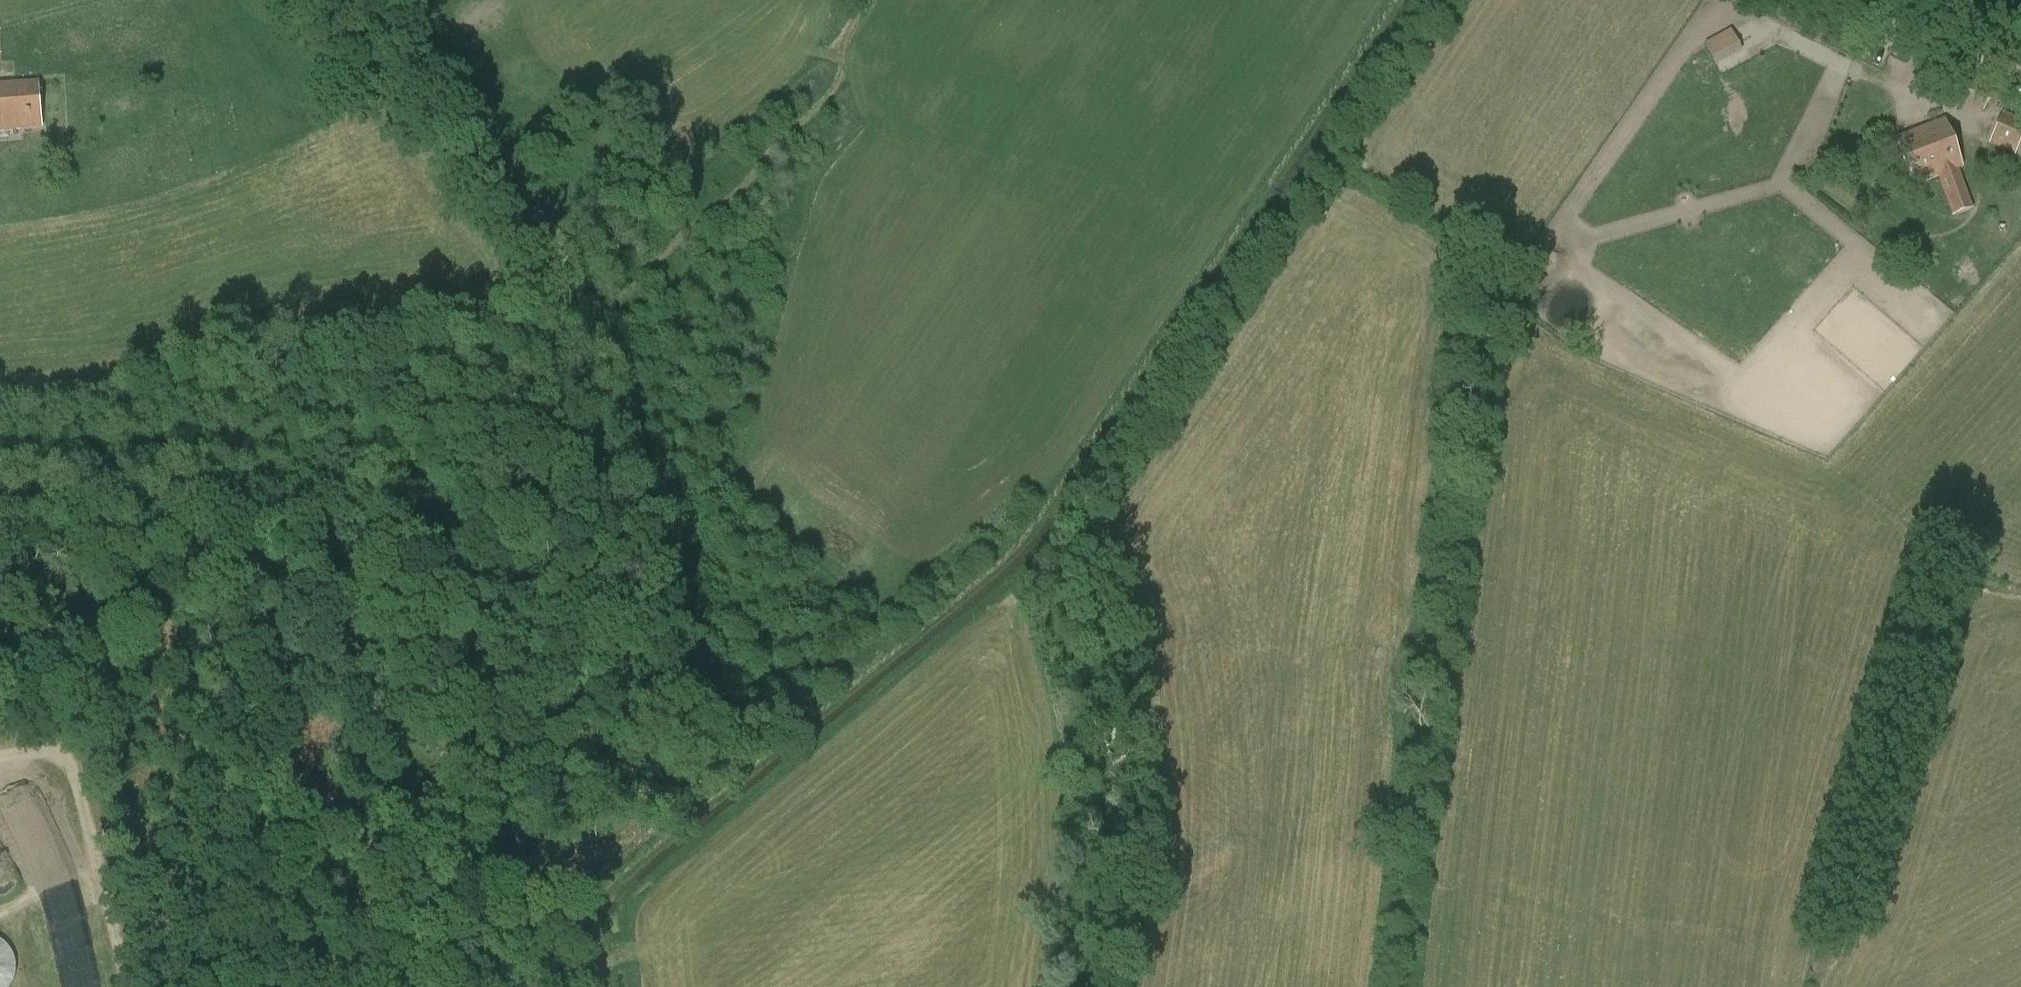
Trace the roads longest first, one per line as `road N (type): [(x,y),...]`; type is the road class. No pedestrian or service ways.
road 1 (track): [(2020,76),(1860,0)]

